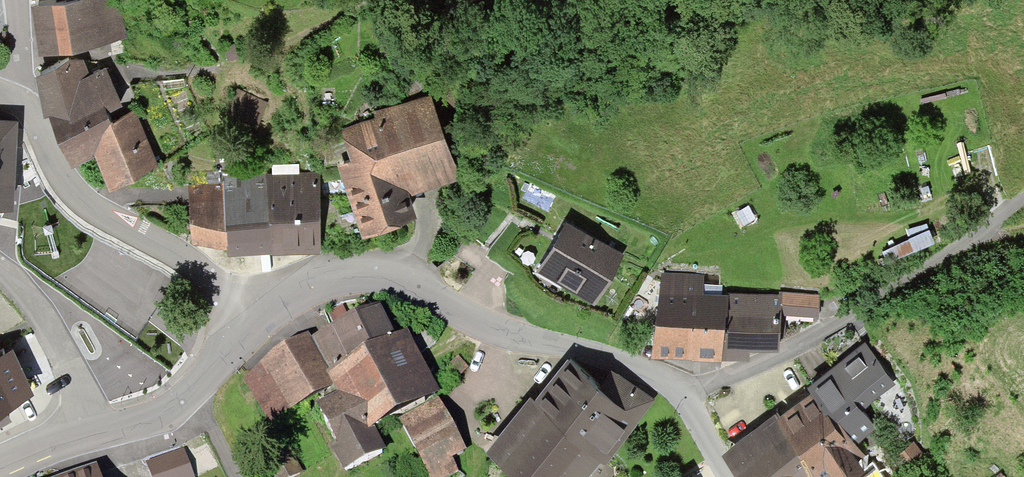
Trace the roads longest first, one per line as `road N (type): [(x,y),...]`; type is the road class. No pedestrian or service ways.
road 1 (tertiary): [(260,318),(327,275),(394,273),(489,328),(643,368),(685,403)]
road 2 (tertiary): [(19,105),(82,204),(188,260),(260,318)]
road 3 (track): [(1023,185),(903,217),(715,247)]
road 4 (residential): [(877,304),(685,403)]
road 5 (tertiary): [(105,430),(172,409),(260,318)]
road 6 (residential): [(0,277),(36,306),(105,430)]
road 7 (track): [(1023,200),(877,304)]

